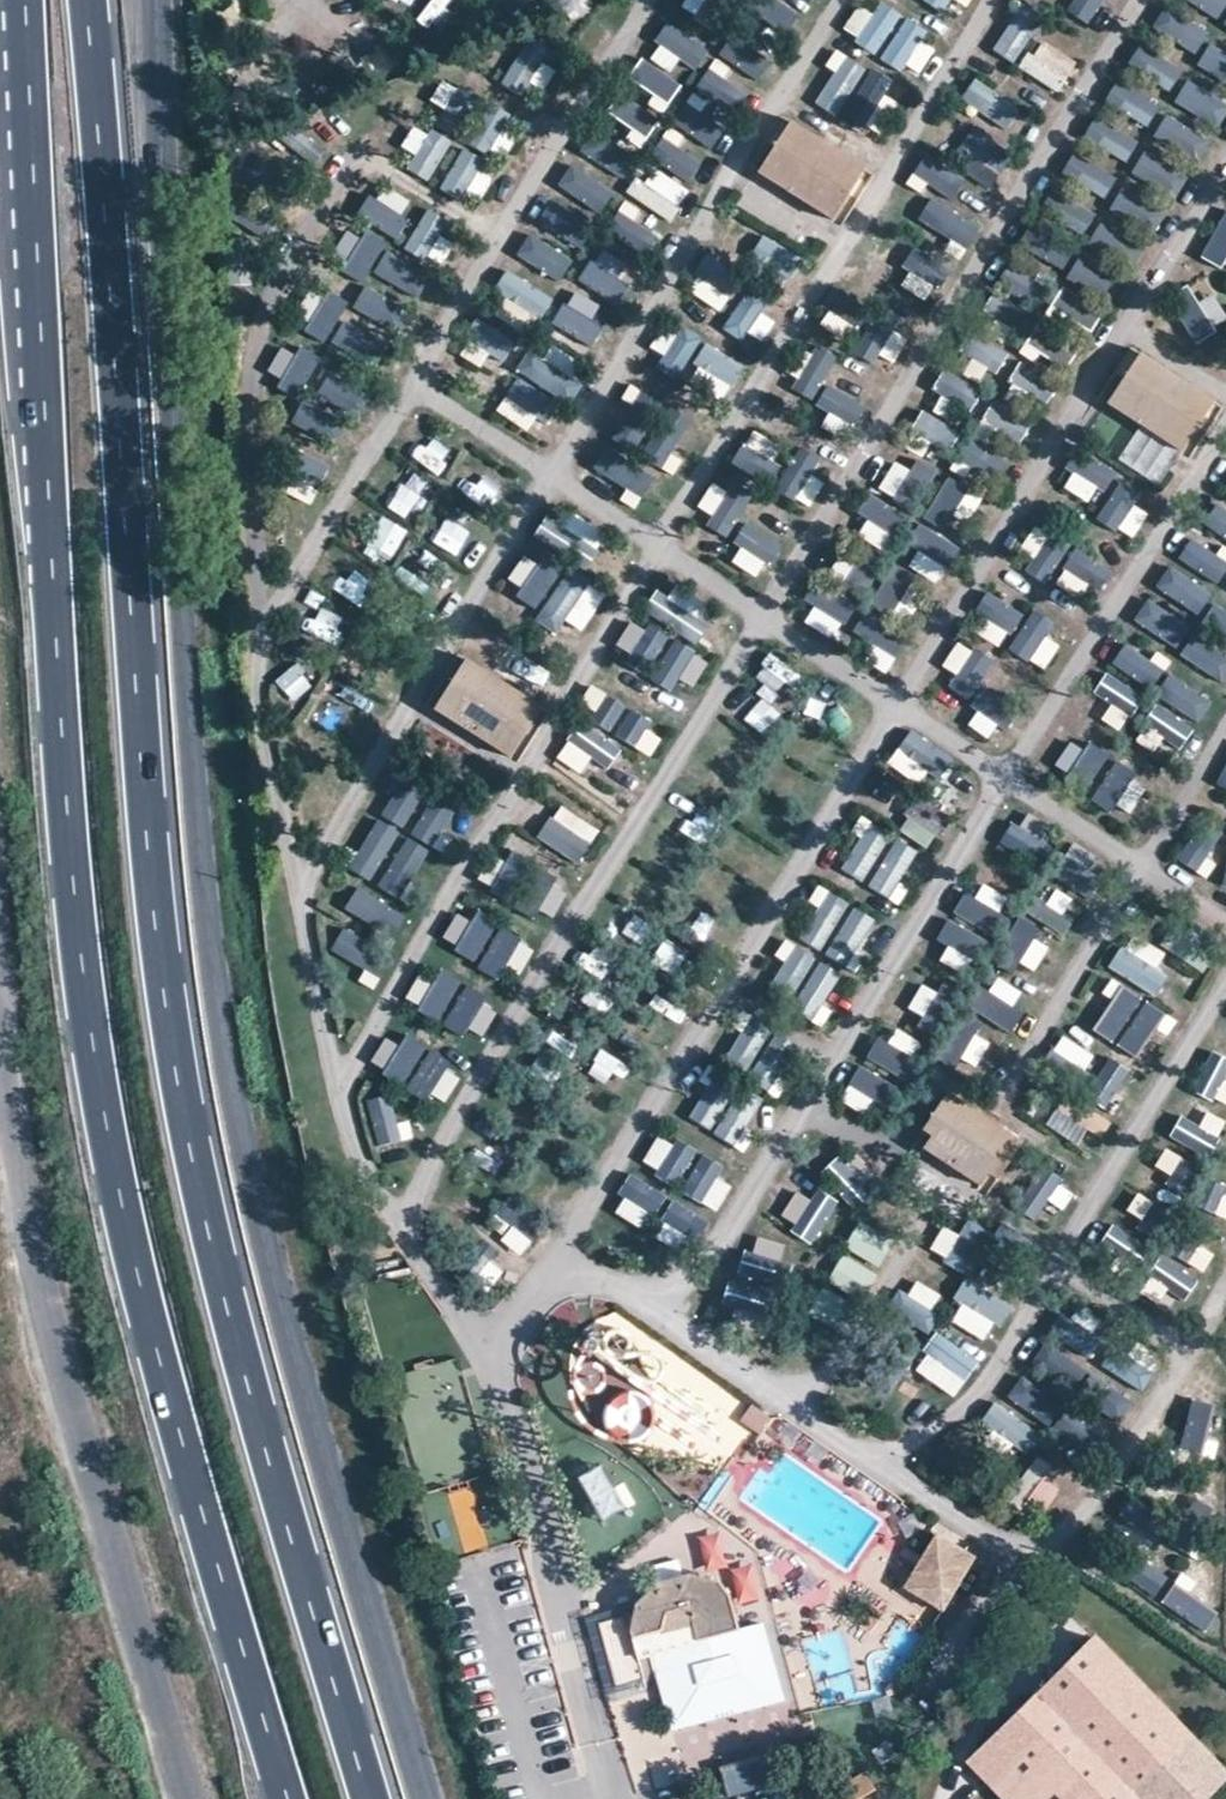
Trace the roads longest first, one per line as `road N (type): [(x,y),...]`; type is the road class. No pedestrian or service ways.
road 1 (primary): [(369,1798),(213,1260),(177,1076),(150,883),(87,0)]
road 2 (unclassified): [(154,0),(192,806),(213,992),(280,1315),(421,1798)]
road 3 (primary): [(23,0),(62,727),(97,1076),(138,1271),(292,1798)]
road 4 (unclassified): [(189,1798),(53,1339),(13,1127),(0,980)]

